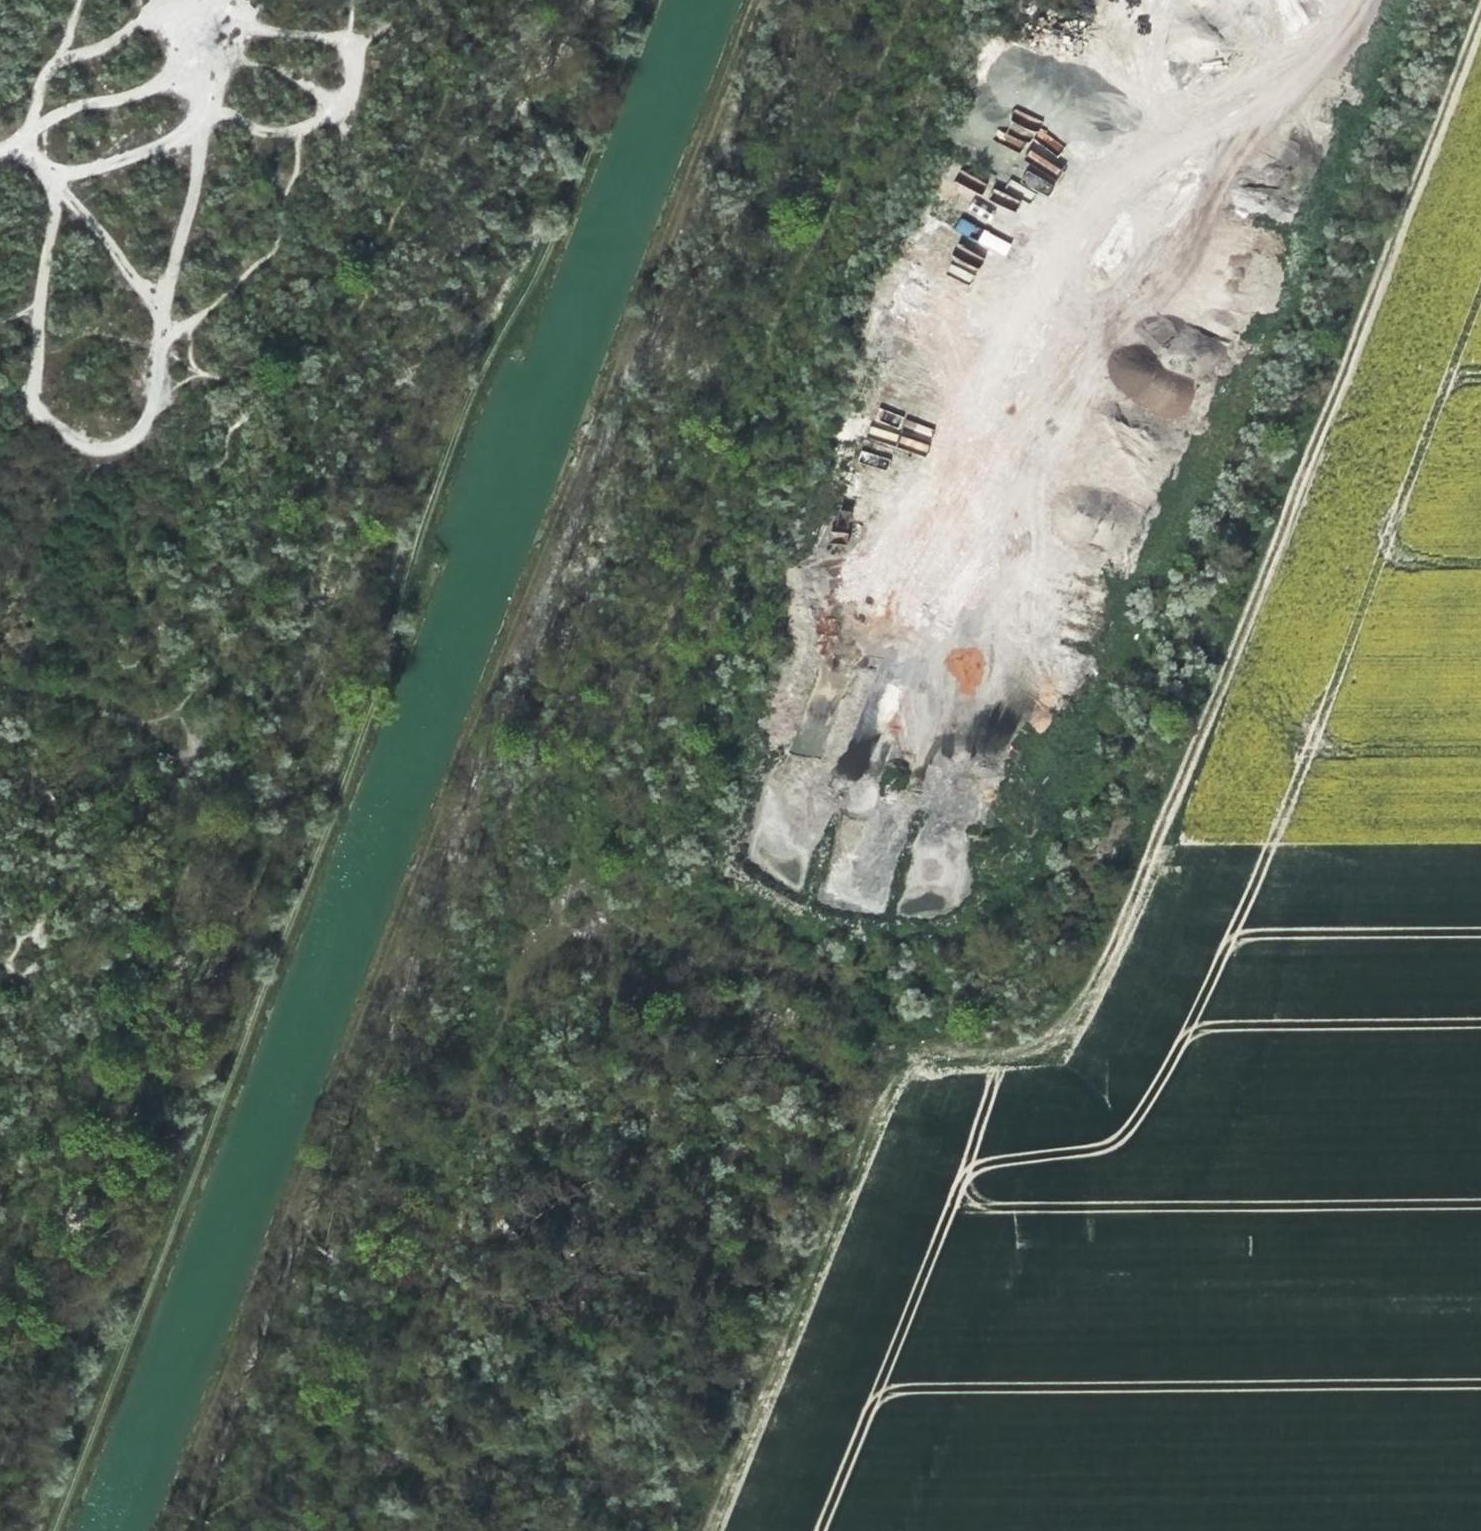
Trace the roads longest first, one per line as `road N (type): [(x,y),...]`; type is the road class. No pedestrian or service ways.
road 1 (track): [(632,0),(40,1530)]
road 2 (track): [(1160,830),(1475,0)]

